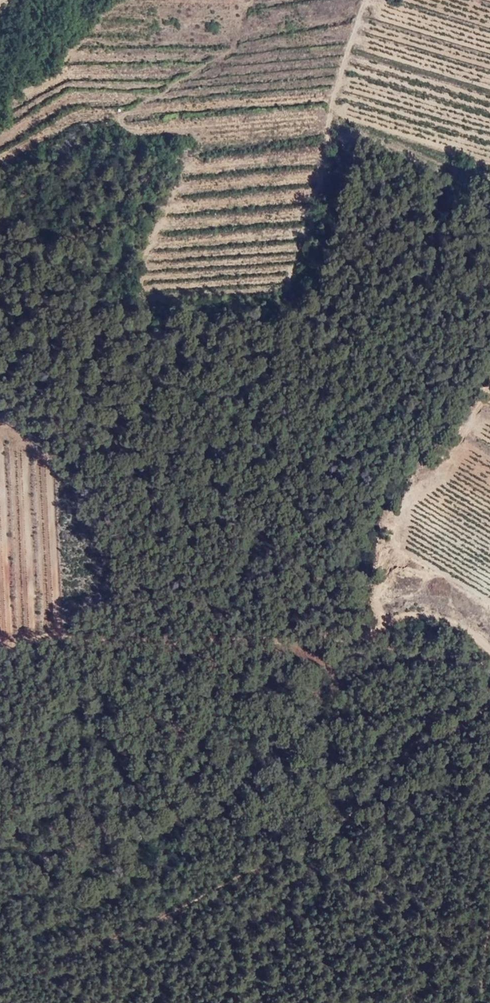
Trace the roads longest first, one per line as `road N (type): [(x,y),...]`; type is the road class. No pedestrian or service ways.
road 1 (track): [(489,623),(427,600),(388,625),(266,618),(47,624),(0,635)]

